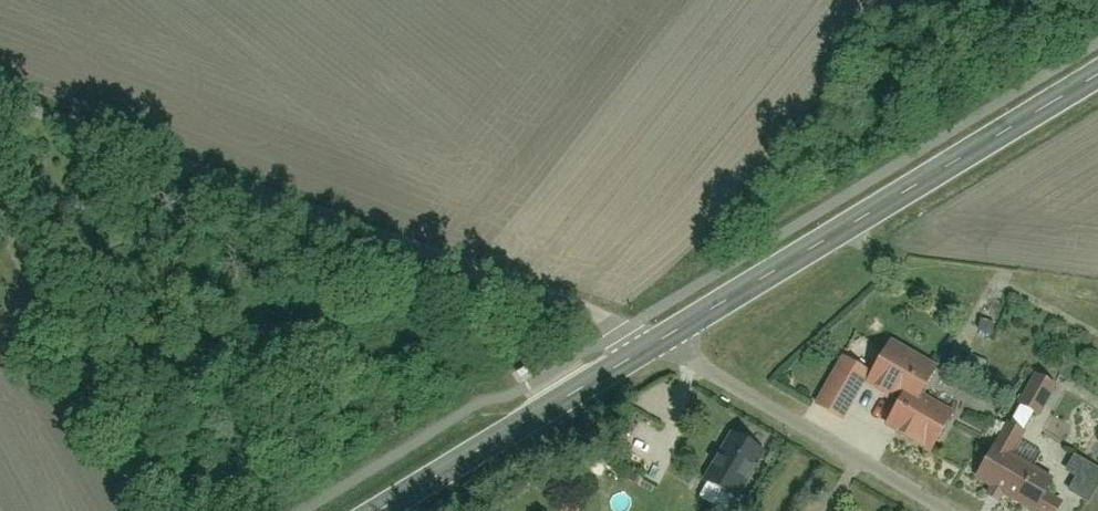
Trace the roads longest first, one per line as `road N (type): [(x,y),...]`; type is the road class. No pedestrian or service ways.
road 1 (residential): [(0,98),(600,316),(646,353)]
road 2 (tertiary): [(676,335),(1097,79)]
road 3 (residential): [(176,510),(0,185)]
road 4 (residential): [(676,335),(698,363),(945,510)]
road 5 (tertiary): [(384,510),(646,353)]

